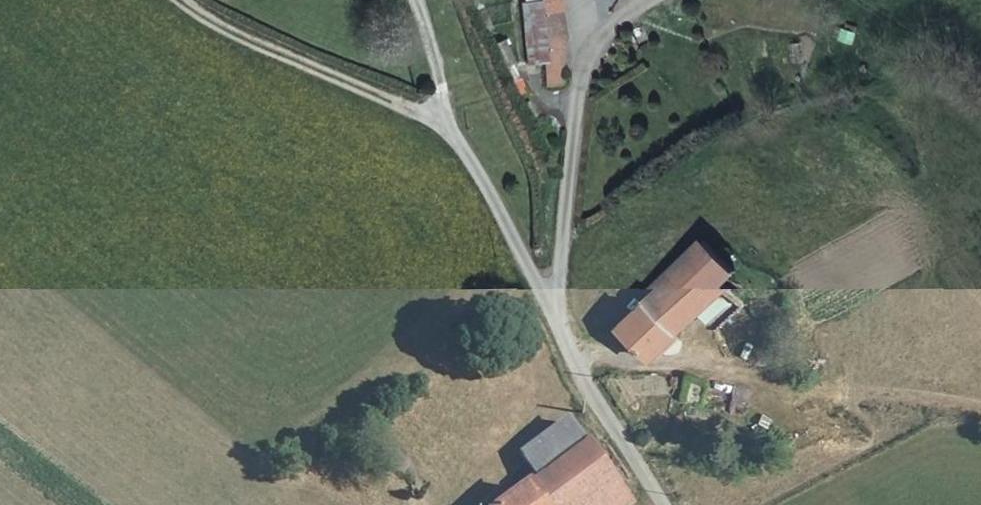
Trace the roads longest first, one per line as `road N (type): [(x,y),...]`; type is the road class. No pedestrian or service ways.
road 1 (unclassified): [(666,504),(598,404),(491,192),(444,118)]
road 2 (track): [(555,313),(581,83),(664,0)]
road 3 (track): [(444,118),(214,23),(182,0)]

